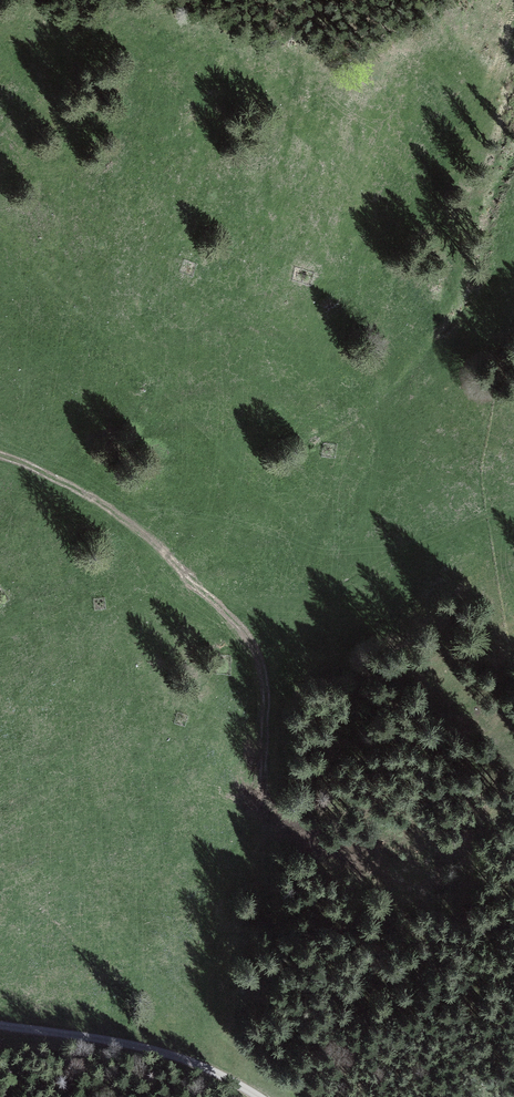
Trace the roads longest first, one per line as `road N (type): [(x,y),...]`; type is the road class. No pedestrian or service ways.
road 1 (track): [(0,455),(119,515),(235,621),(262,668),(262,793)]
road 2 (track): [(0,454),(108,507),(249,641),(266,699),(263,780)]
road 3 (unclassified): [(258,1096),(156,1050),(0,1025)]

